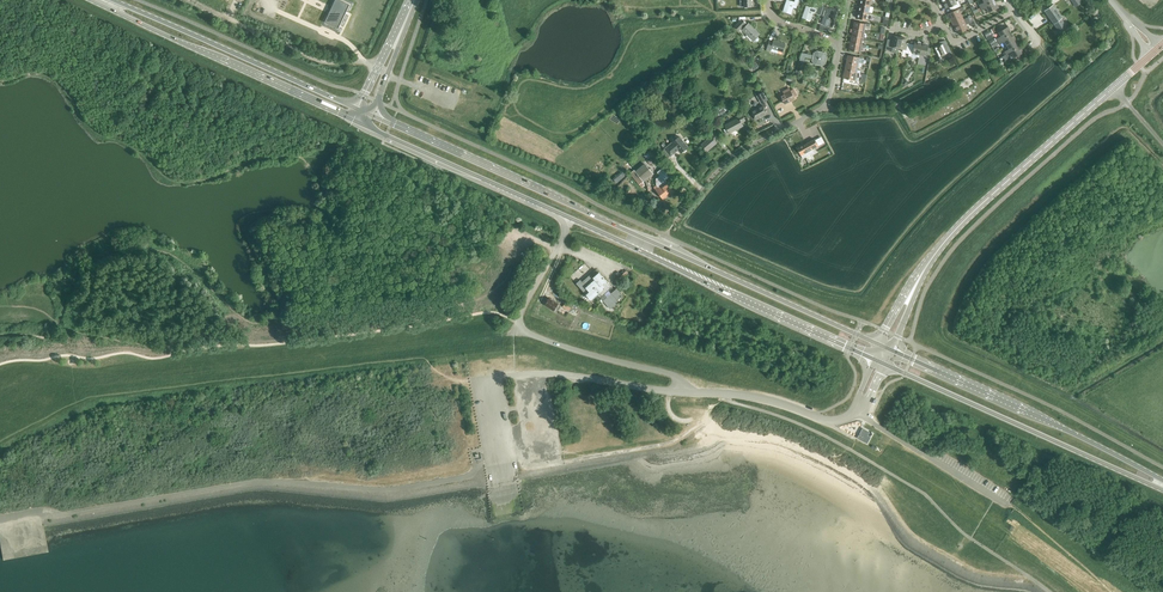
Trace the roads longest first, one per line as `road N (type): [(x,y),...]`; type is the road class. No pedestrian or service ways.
road 1 (primary): [(880,345),(370,114)]
road 2 (primary): [(553,210),(874,360)]
road 3 (unclassified): [(553,210),(565,232),(517,322),(522,331),(671,376),(687,390)]
road 4 (primary): [(886,365),(1162,489)]
road 5 (primary): [(1162,480),(892,350)]
road 6 (primary): [(90,0),(358,123)]
road 7 (primary): [(357,109),(113,0)]
road 8 (residential): [(674,223),(745,149),(824,106),(841,41)]
road 9 (secondary): [(934,256),(1114,87)]
road 10 (primary): [(358,123),(553,210)]
road 11 (unclassified): [(687,390),(553,373),(482,378)]
road 12 (unclassified): [(725,394),(829,421),(856,412)]

